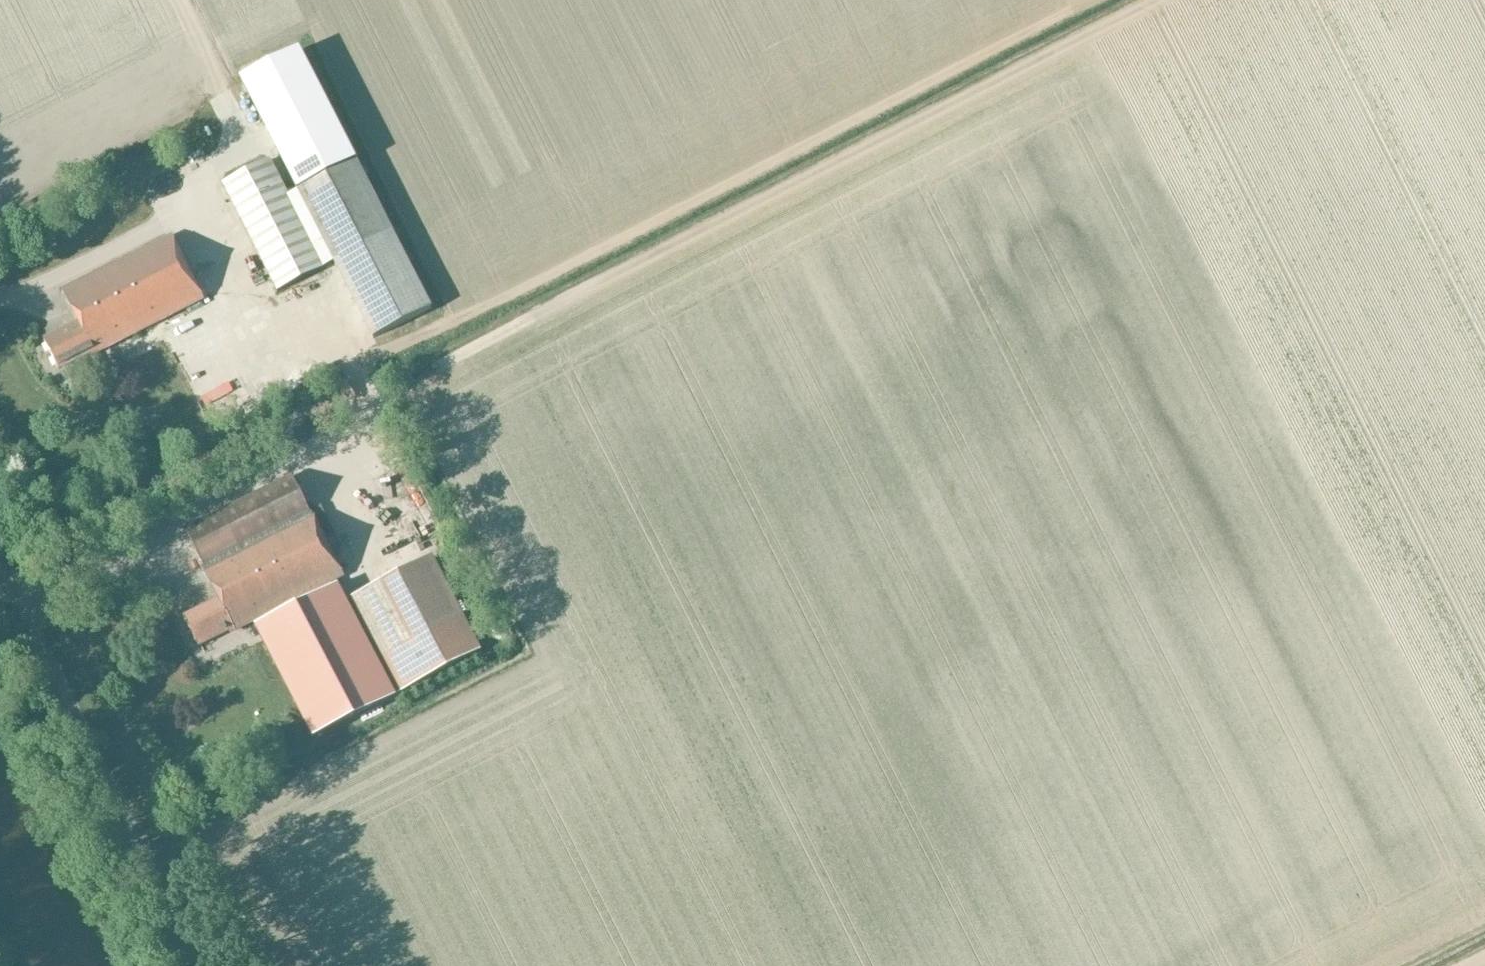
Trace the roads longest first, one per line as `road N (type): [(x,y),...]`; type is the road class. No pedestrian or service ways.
road 1 (unclassified): [(203,965),(0,565)]

